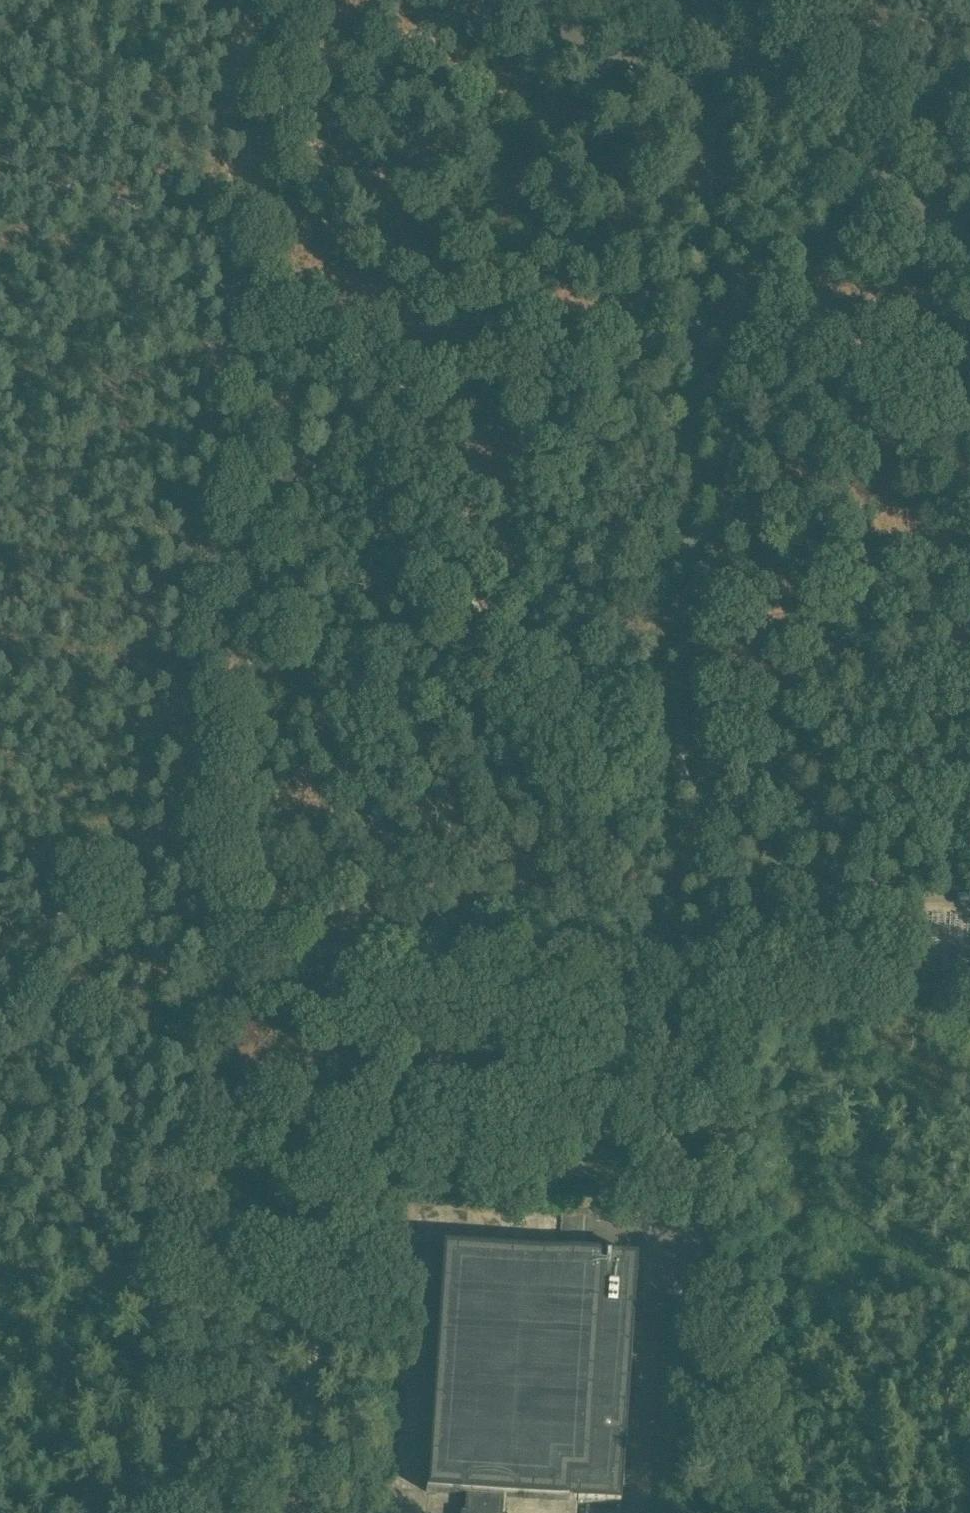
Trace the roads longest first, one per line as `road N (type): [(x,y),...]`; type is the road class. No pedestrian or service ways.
road 1 (track): [(282,0),(246,579),(241,849),(226,943),(237,1173),(264,1289),(202,1392),(218,1447),(221,1512)]
road 2 (track): [(684,971),(676,828),(502,677),(386,358),(351,323),(188,217),(0,175)]
road 3 (track): [(684,971),(226,943),(103,928),(0,892)]
road 4 (unclassified): [(969,252),(741,61),(637,0)]
road 5 (track): [(891,987),(684,971)]

